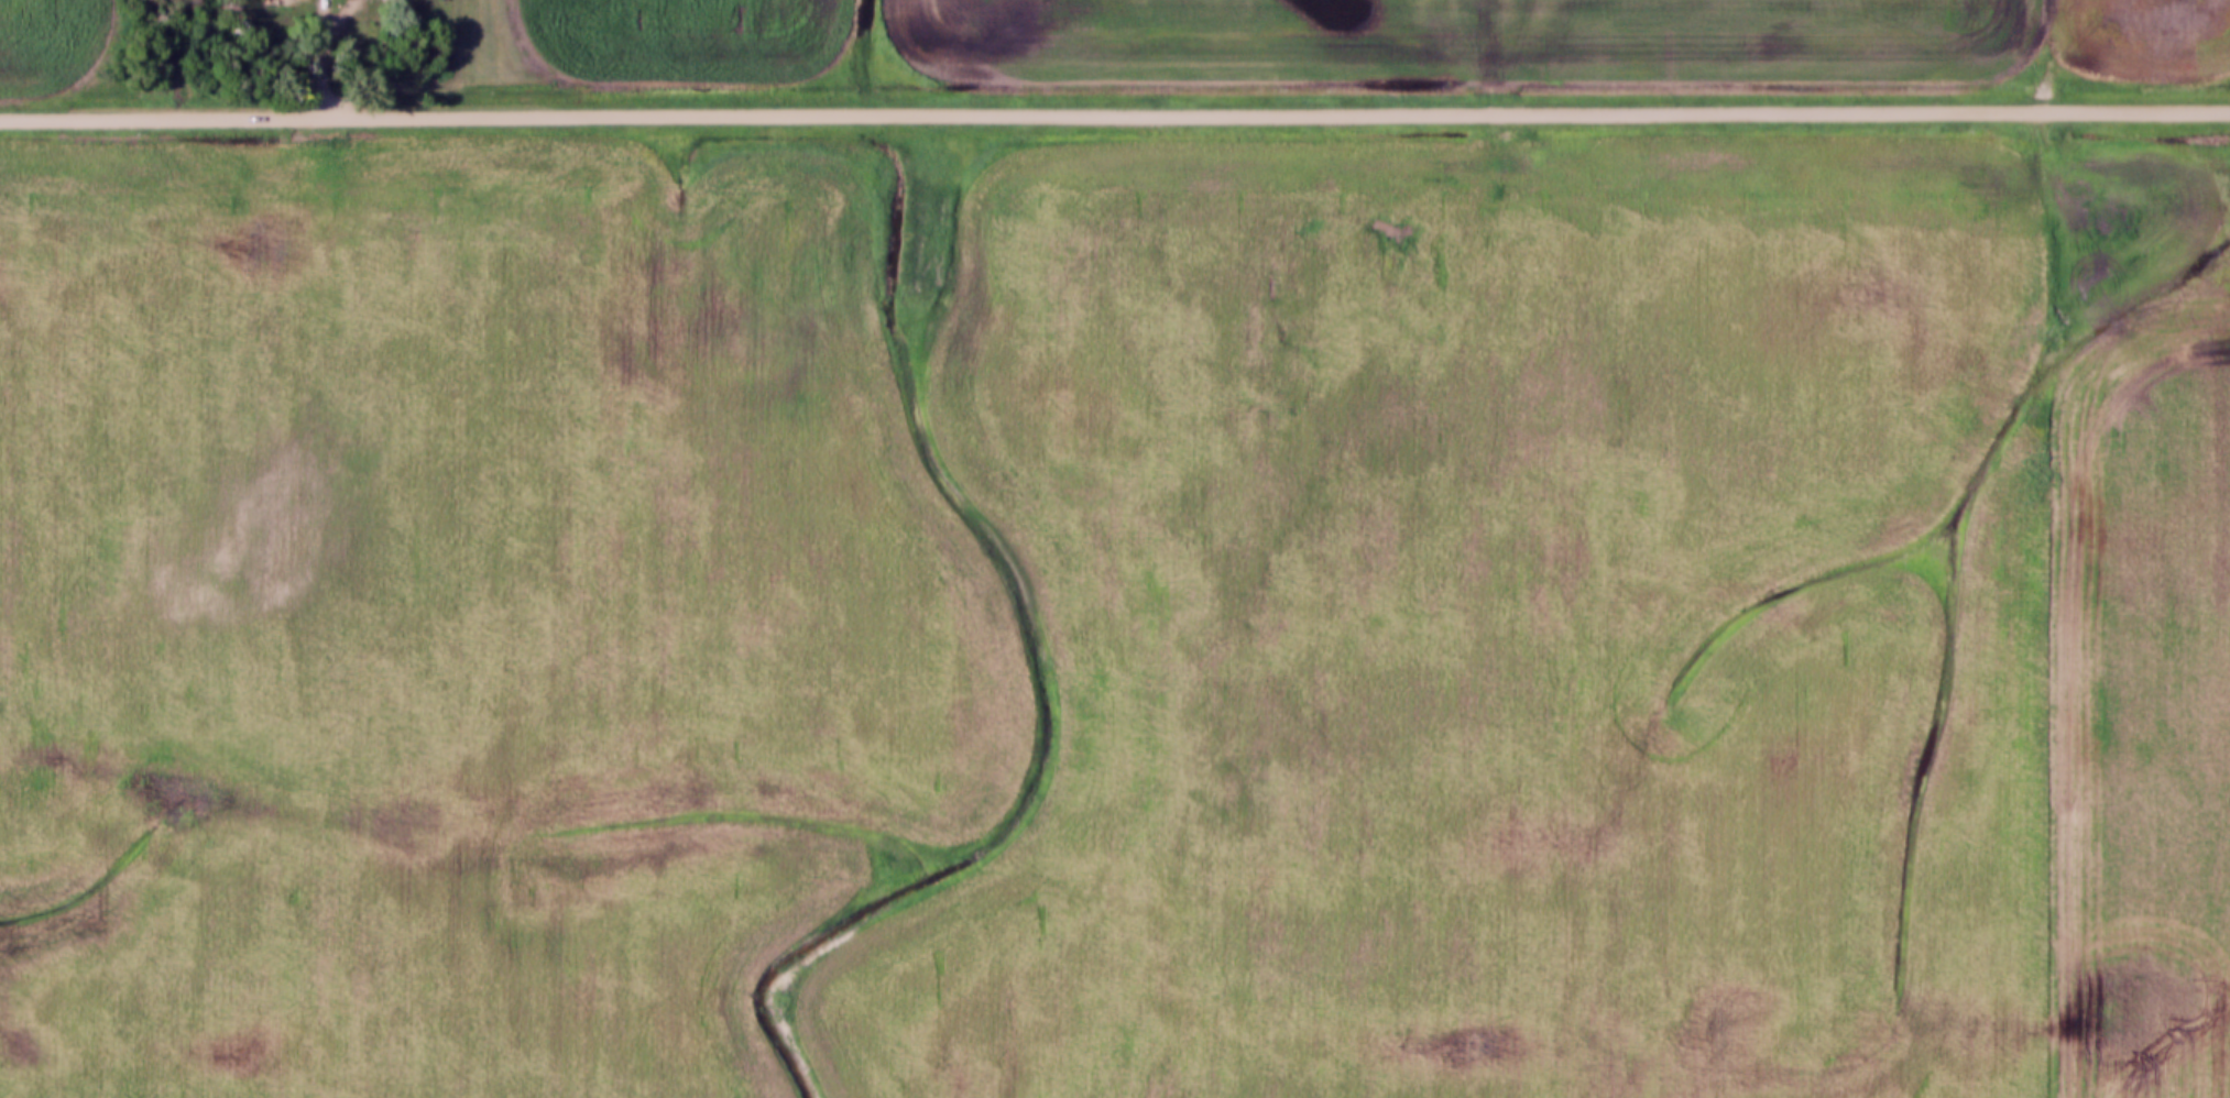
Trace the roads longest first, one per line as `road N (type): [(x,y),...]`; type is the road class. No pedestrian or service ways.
road 1 (residential): [(0,116),(2229,109)]

